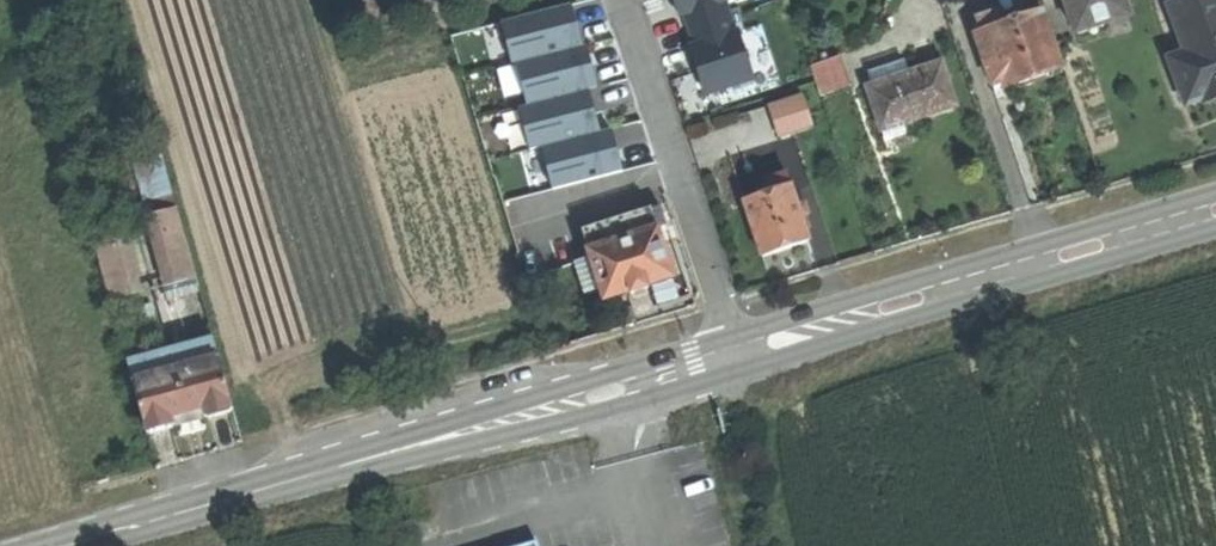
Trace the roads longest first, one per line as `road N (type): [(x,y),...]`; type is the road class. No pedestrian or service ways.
road 1 (secondary): [(1215,192),(729,335)]
road 2 (secondary): [(741,372),(1215,229)]
road 3 (secondary): [(350,463),(468,443),(741,372)]
road 4 (secondary): [(729,335),(458,418),(350,463)]
road 5 (residential): [(729,335),(620,0)]
road 6 (secondary): [(69,545),(350,463)]

